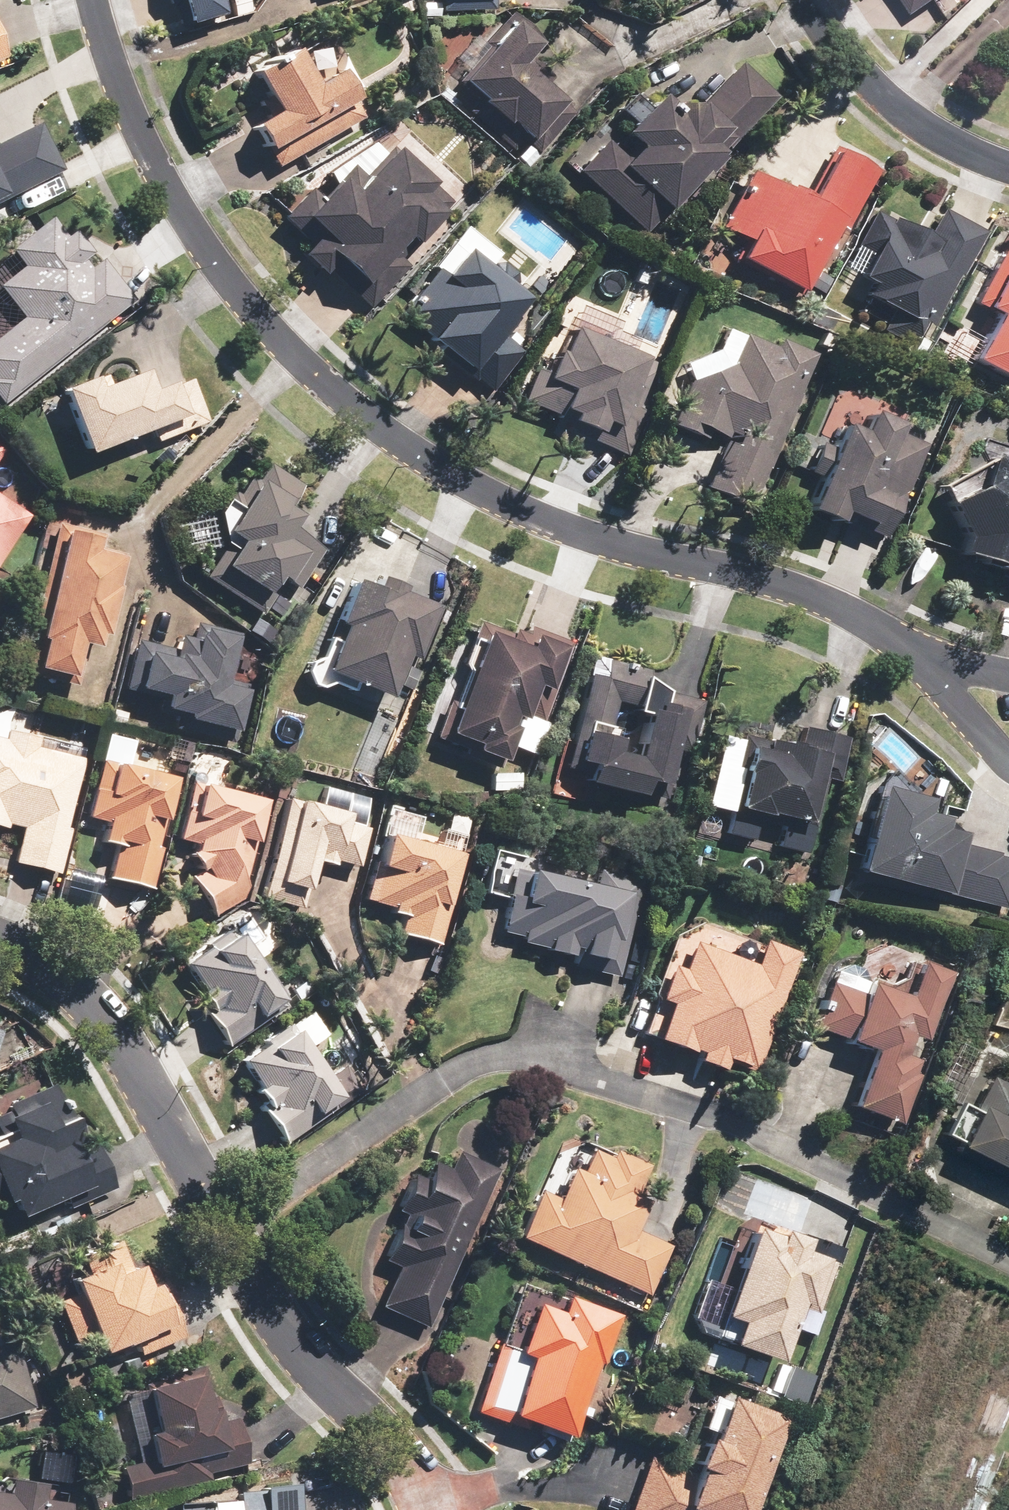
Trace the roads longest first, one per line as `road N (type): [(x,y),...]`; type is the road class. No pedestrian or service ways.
road 1 (residential): [(91,0),(122,97),(178,214),(252,314),(337,397),(433,467),(588,536),(827,599),(899,637)]
road 2 (residential): [(218,1221),(463,1067),(539,1054),(711,1113),(1008,1259)]
road 3 (residential): [(0,939),(30,950),(91,995),(125,1041),(218,1221)]
road 4 (residential): [(218,1221),(274,1319),(380,1434),(417,1509)]
road 5 (residential): [(812,0),(900,118),(1008,164)]

